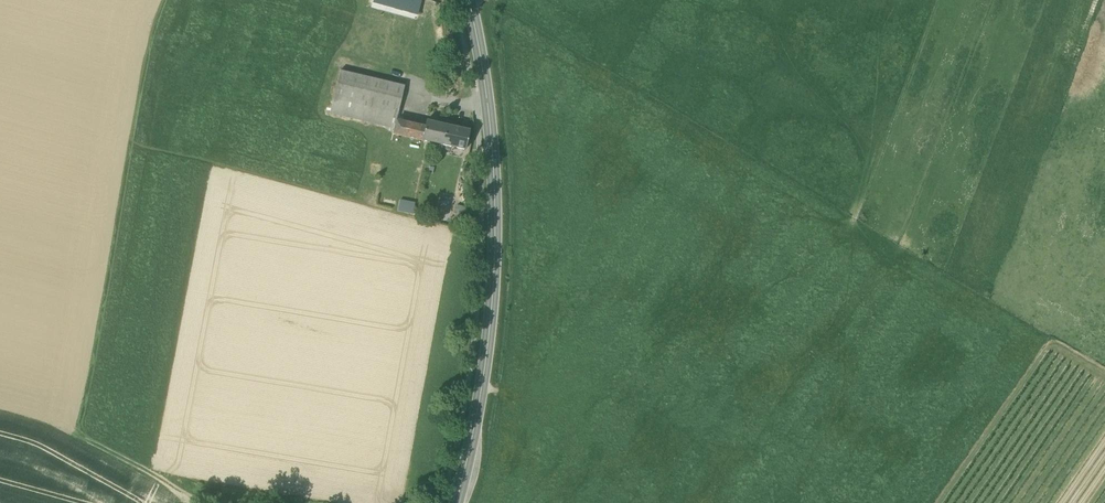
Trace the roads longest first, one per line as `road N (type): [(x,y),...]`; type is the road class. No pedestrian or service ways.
road 1 (secondary): [(456,502),(483,377),(496,250),(484,70),(469,0)]
road 2 (track): [(196,502),(78,435)]

